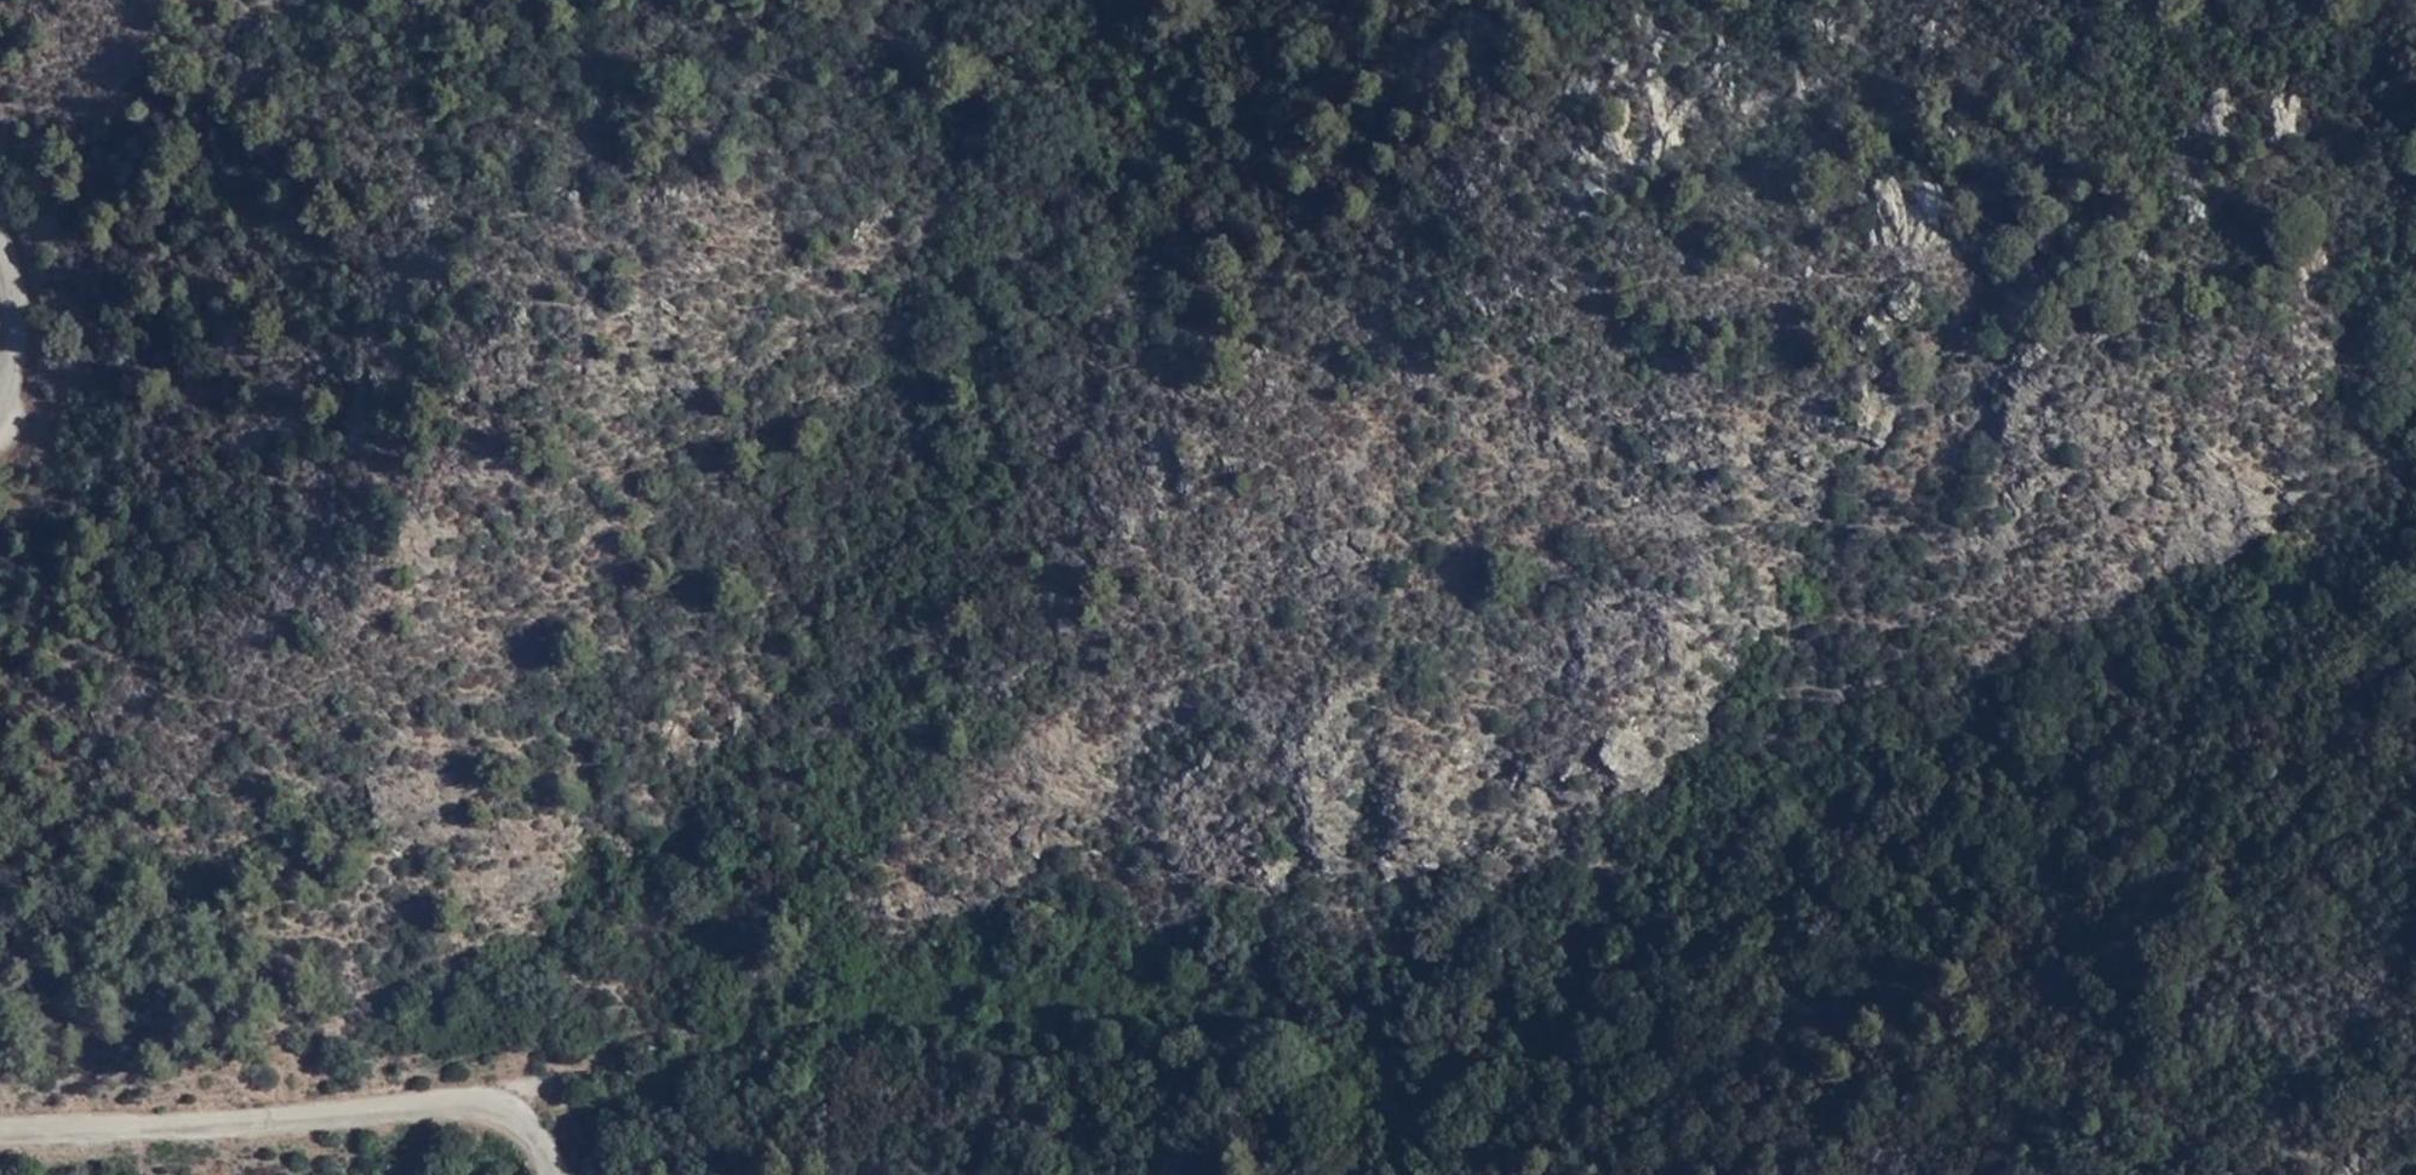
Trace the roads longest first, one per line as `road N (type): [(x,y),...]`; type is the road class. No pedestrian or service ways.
road 1 (tertiary): [(549,1174),(536,1142),(477,1107),(0,1133)]
road 2 (tertiary): [(0,391),(21,306),(0,256)]

